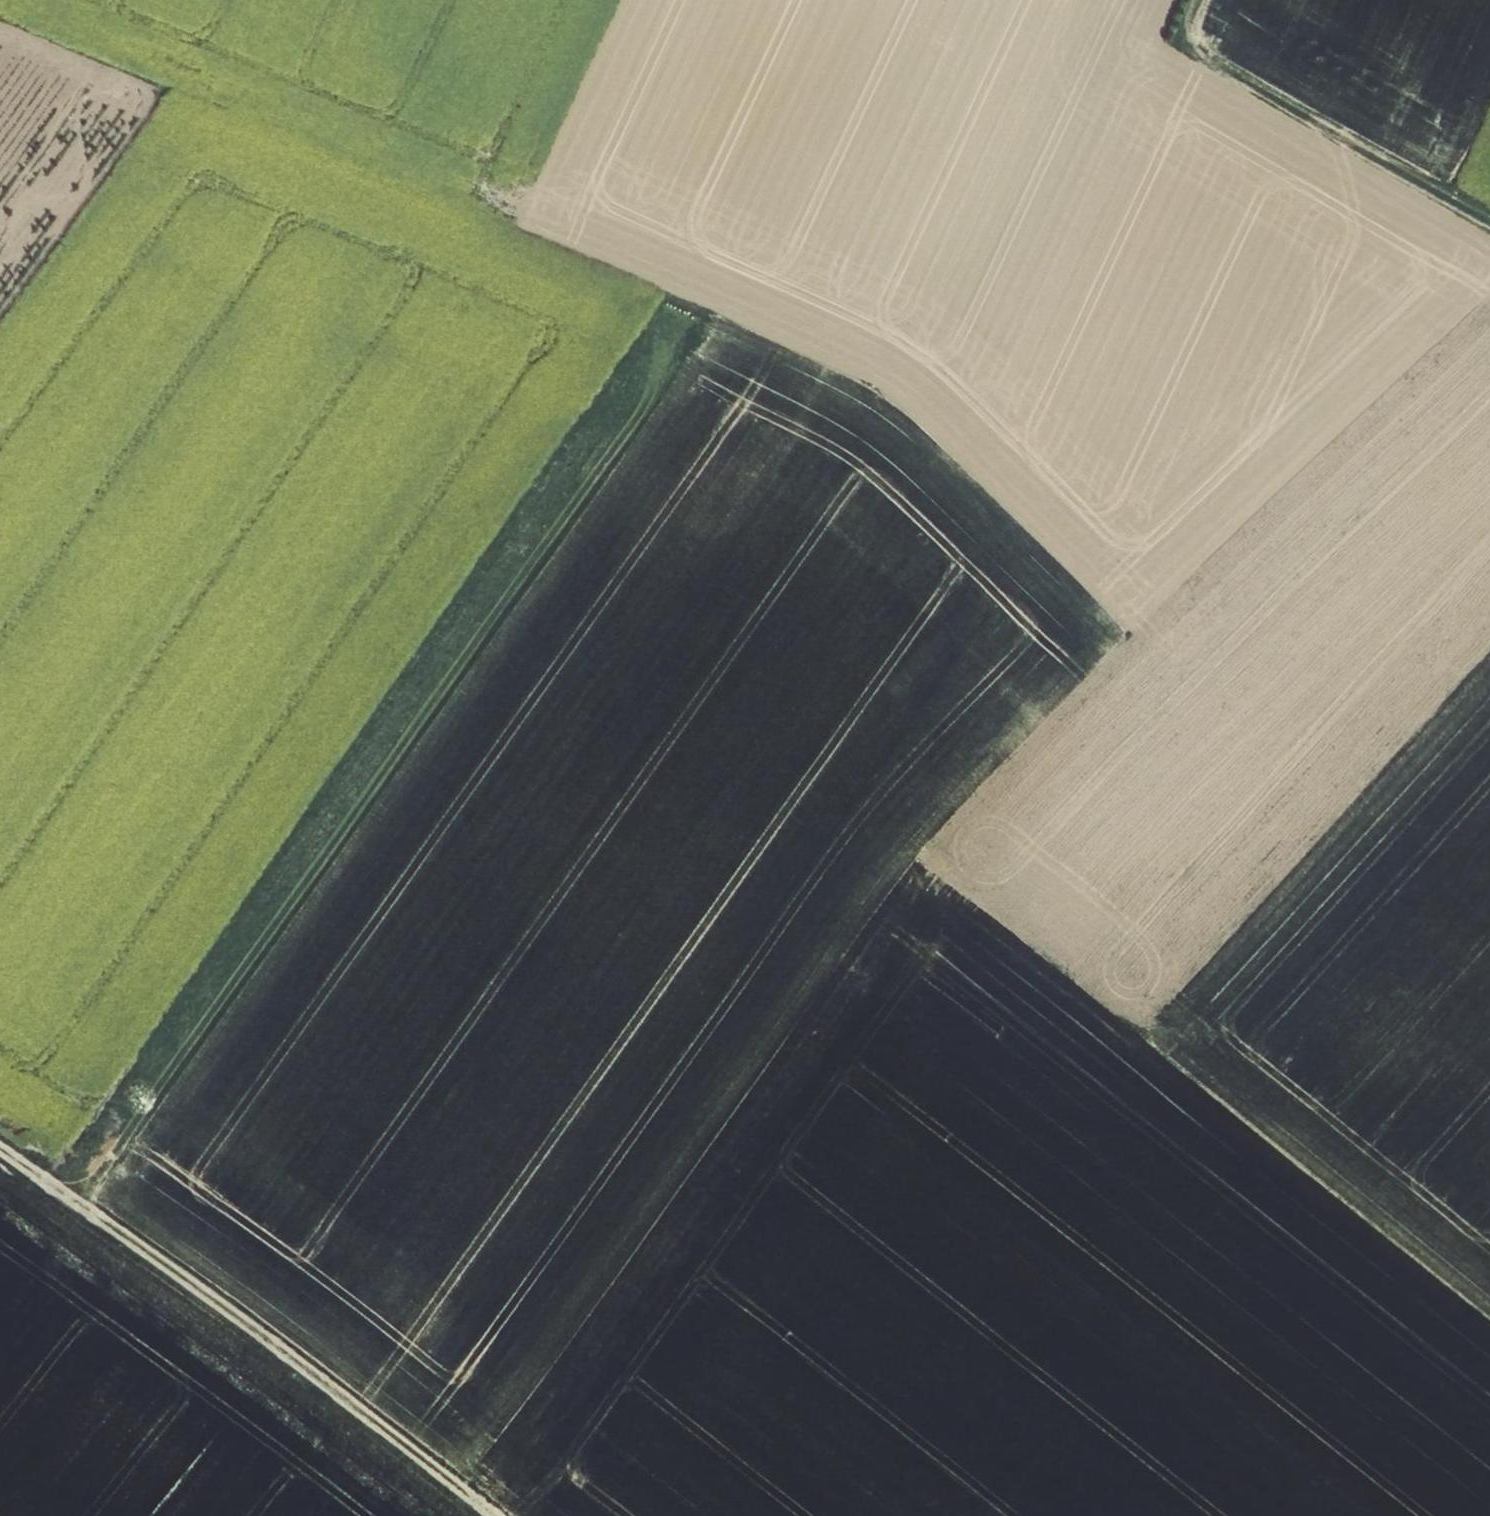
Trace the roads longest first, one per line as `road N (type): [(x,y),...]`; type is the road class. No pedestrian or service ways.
road 1 (track): [(485,1515),(0,1145)]
road 2 (track): [(1489,244),(1179,40),(1198,0)]

